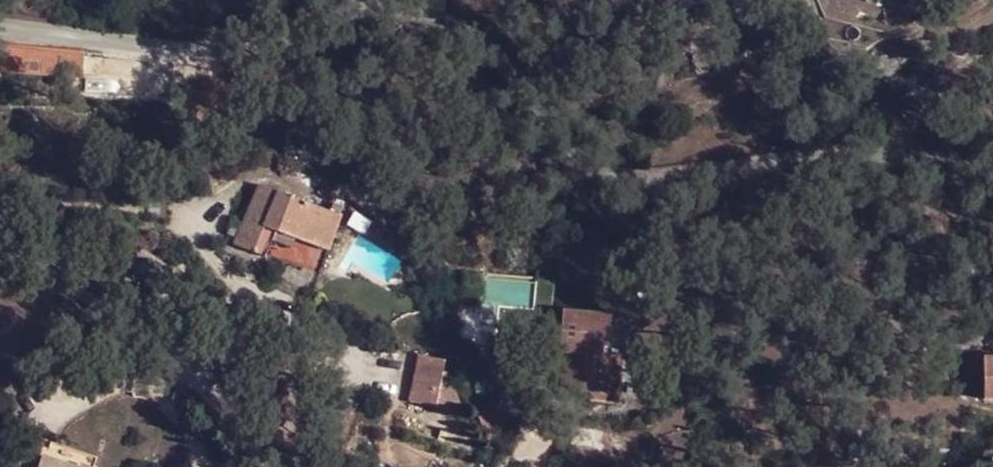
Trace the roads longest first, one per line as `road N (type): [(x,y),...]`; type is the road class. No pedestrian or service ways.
road 1 (unclassified): [(992,155),(609,179),(558,137),(498,52),(455,21),(364,11),(200,53),(0,27)]
road 2 (unclassified): [(0,242),(221,402),(254,466)]

